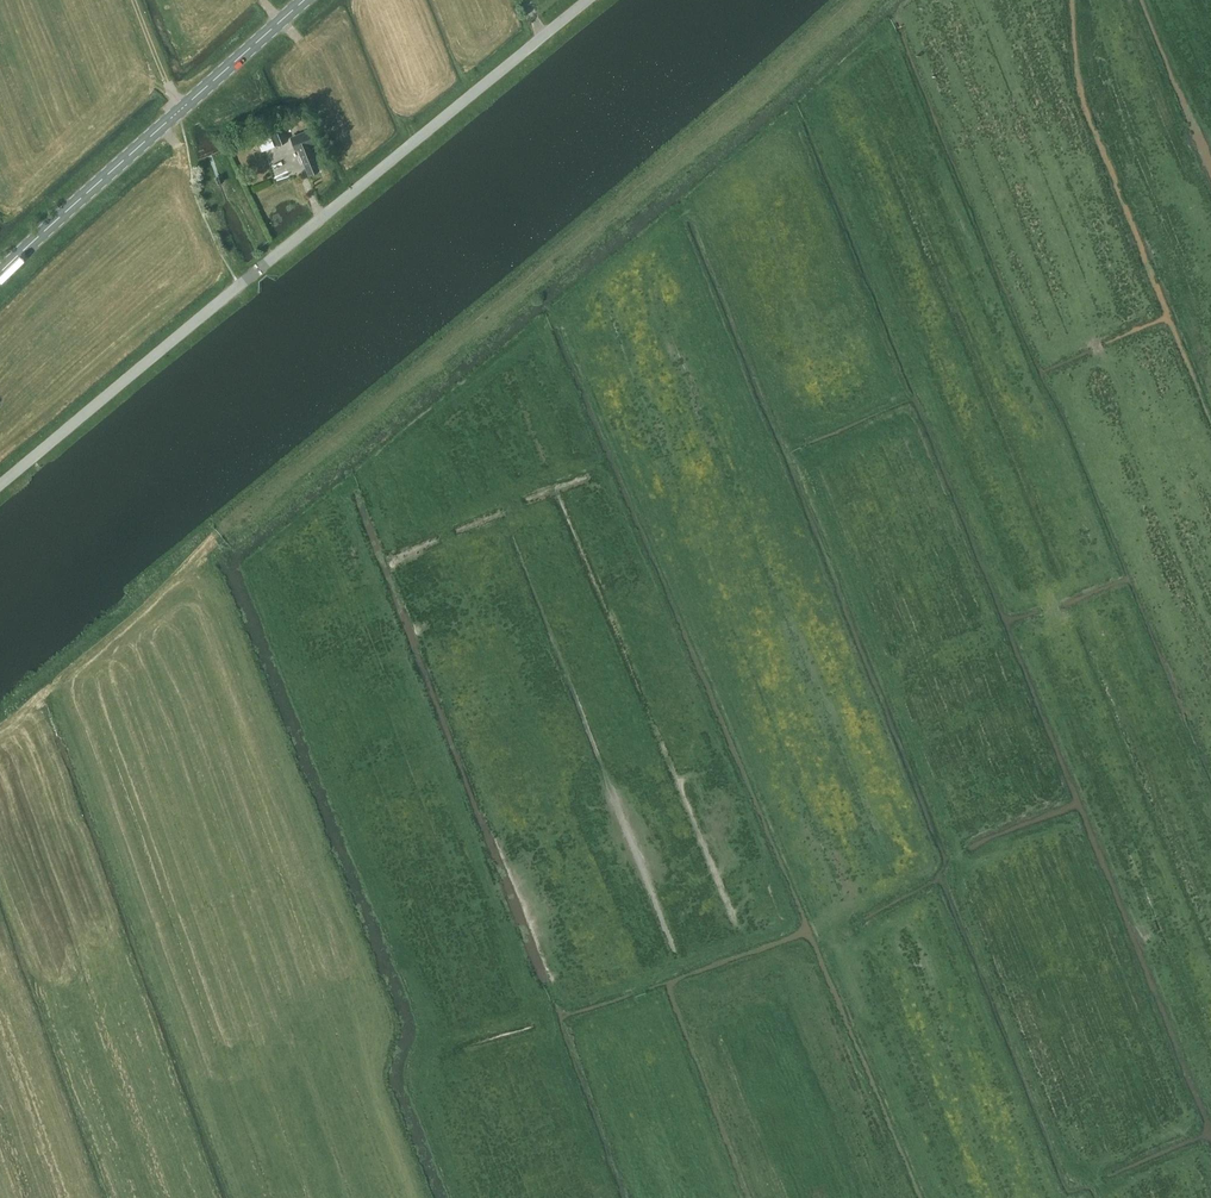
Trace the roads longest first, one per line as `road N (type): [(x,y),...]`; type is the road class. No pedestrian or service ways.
road 1 (unclassified): [(0,478),(224,284),(590,0)]
road 2 (tertiary): [(0,269),(306,0)]

